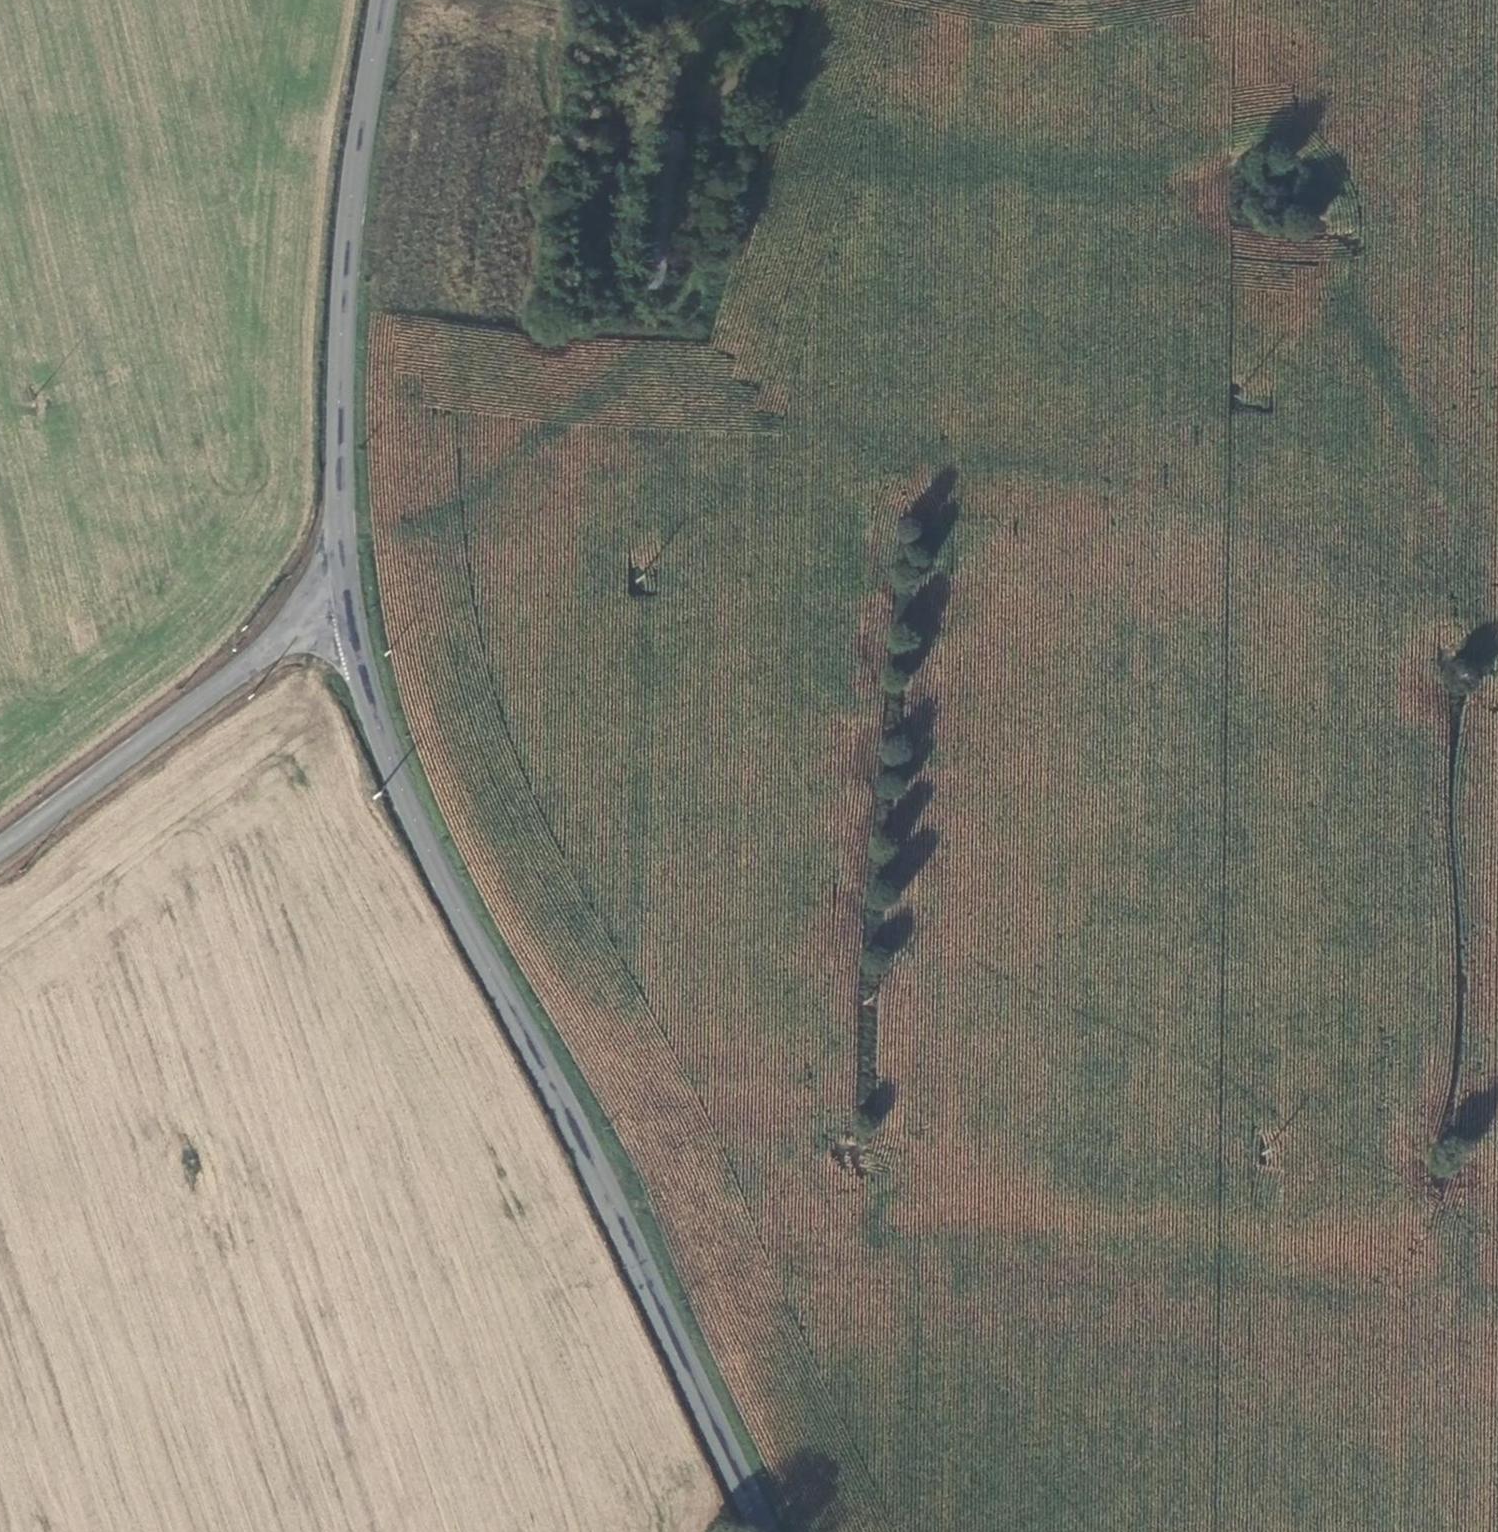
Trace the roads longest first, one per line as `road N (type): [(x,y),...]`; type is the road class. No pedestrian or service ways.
road 1 (tertiary): [(350,612),(369,698),(407,796),(768,1531)]
road 2 (tertiary): [(385,0),(348,228),(339,442),(350,612)]
road 3 (tertiary): [(350,612),(286,636),(0,850)]

